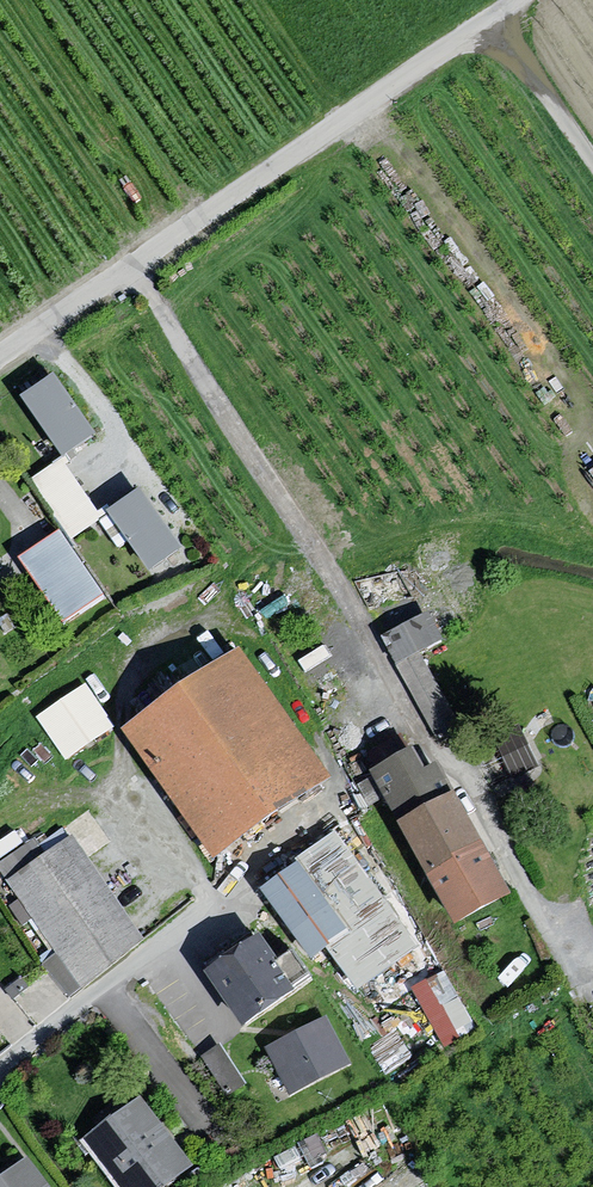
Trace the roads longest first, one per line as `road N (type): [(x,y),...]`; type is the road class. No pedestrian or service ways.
road 1 (residential): [(0,355),(389,89)]
road 2 (residential): [(327,815),(0,1069)]
road 3 (track): [(488,22),(592,170)]
road 4 (unclassified): [(389,89),(519,0)]

